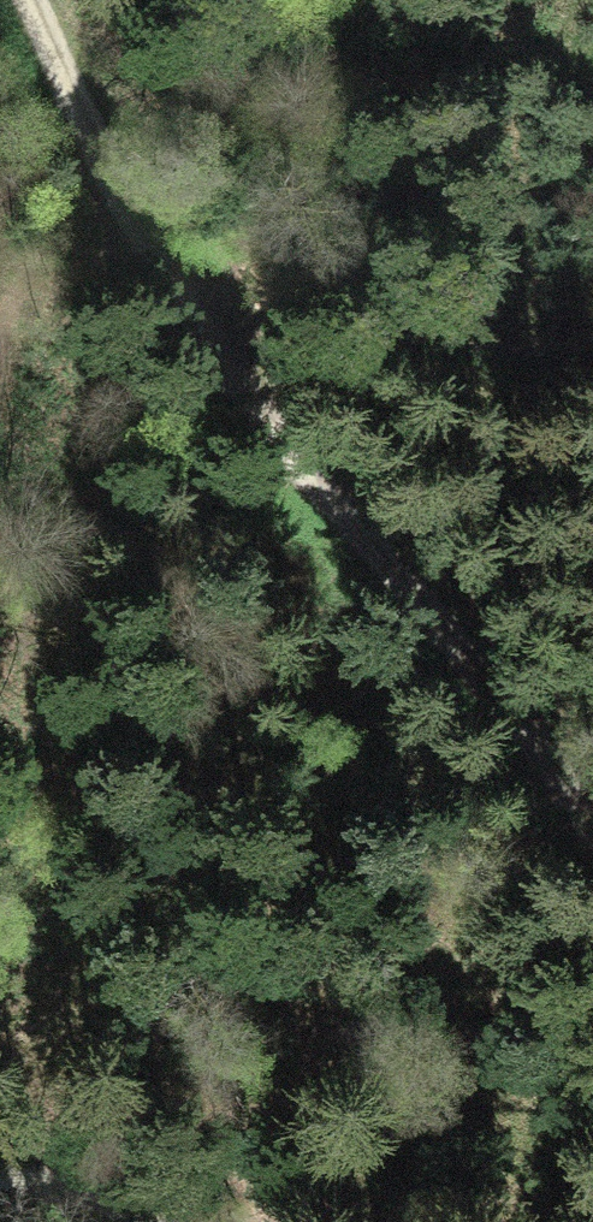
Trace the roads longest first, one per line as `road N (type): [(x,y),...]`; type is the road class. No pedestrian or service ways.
road 1 (track): [(592,830),(517,721),(365,552),(191,322),(109,158)]
road 2 (track): [(592,374),(461,359),(371,334),(146,230)]
road 3 (track): [(109,158),(33,0)]
road 4 (track): [(146,1221),(68,1193),(0,1183)]

